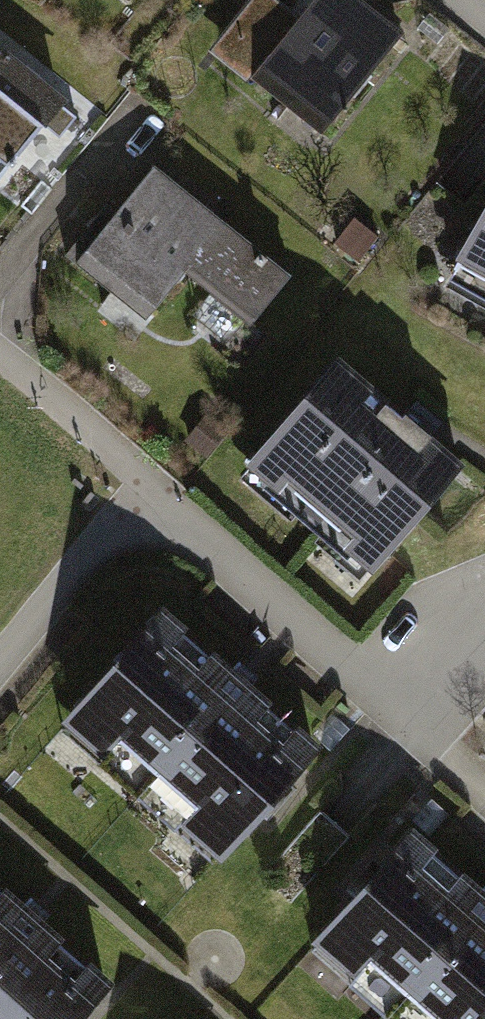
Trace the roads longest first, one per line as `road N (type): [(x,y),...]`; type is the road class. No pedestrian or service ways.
road 1 (residential): [(484,616),(383,698),(150,498)]
road 2 (residential): [(0,676),(150,498)]

